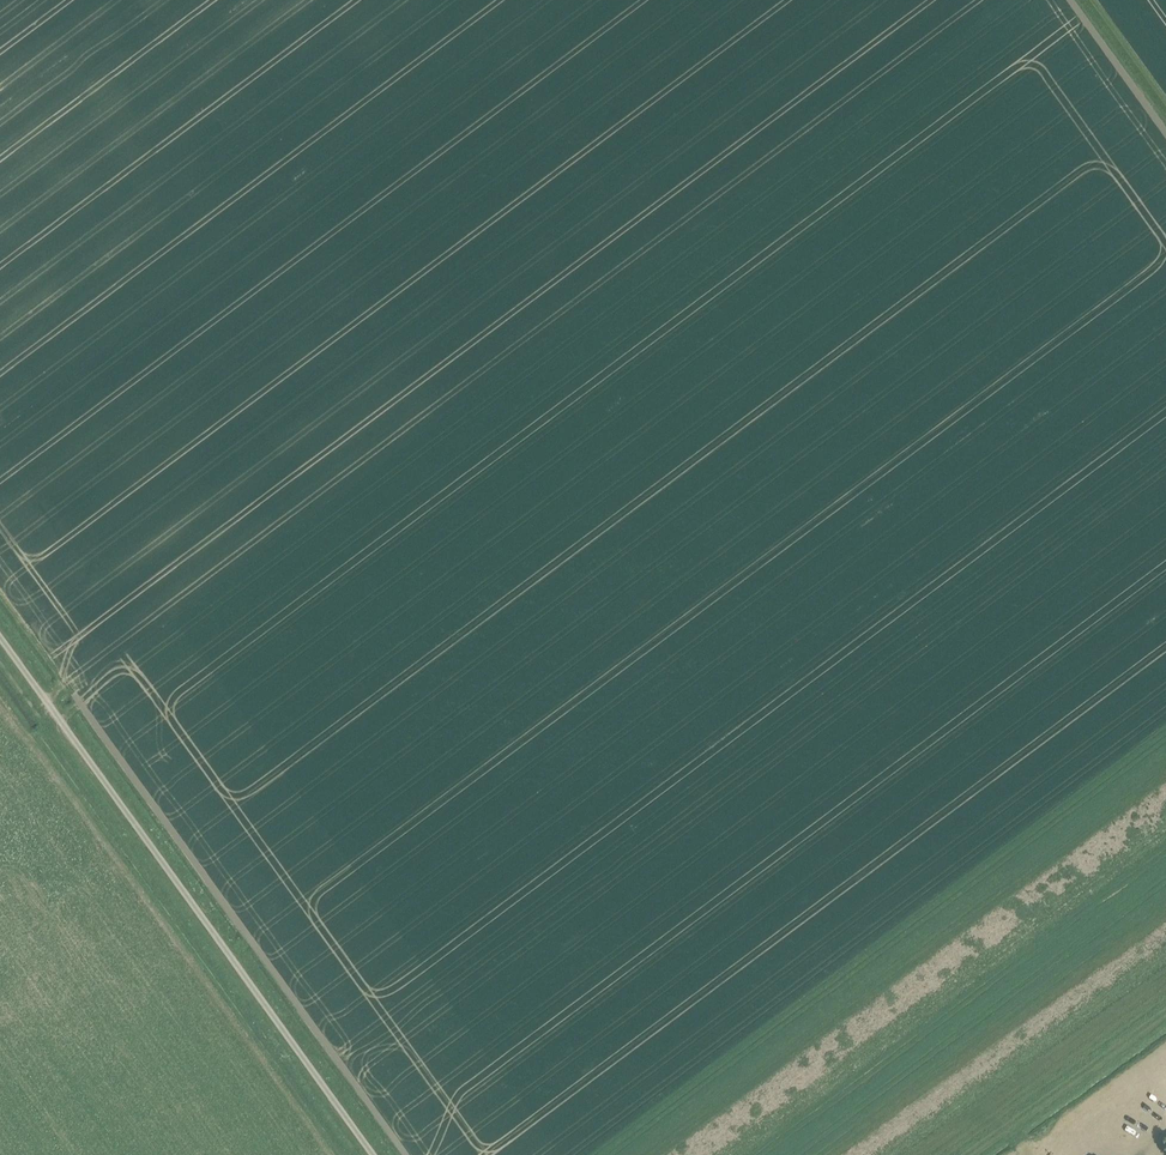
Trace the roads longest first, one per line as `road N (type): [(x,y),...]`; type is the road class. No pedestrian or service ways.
road 1 (unclassified): [(374,1154),(0,637)]

